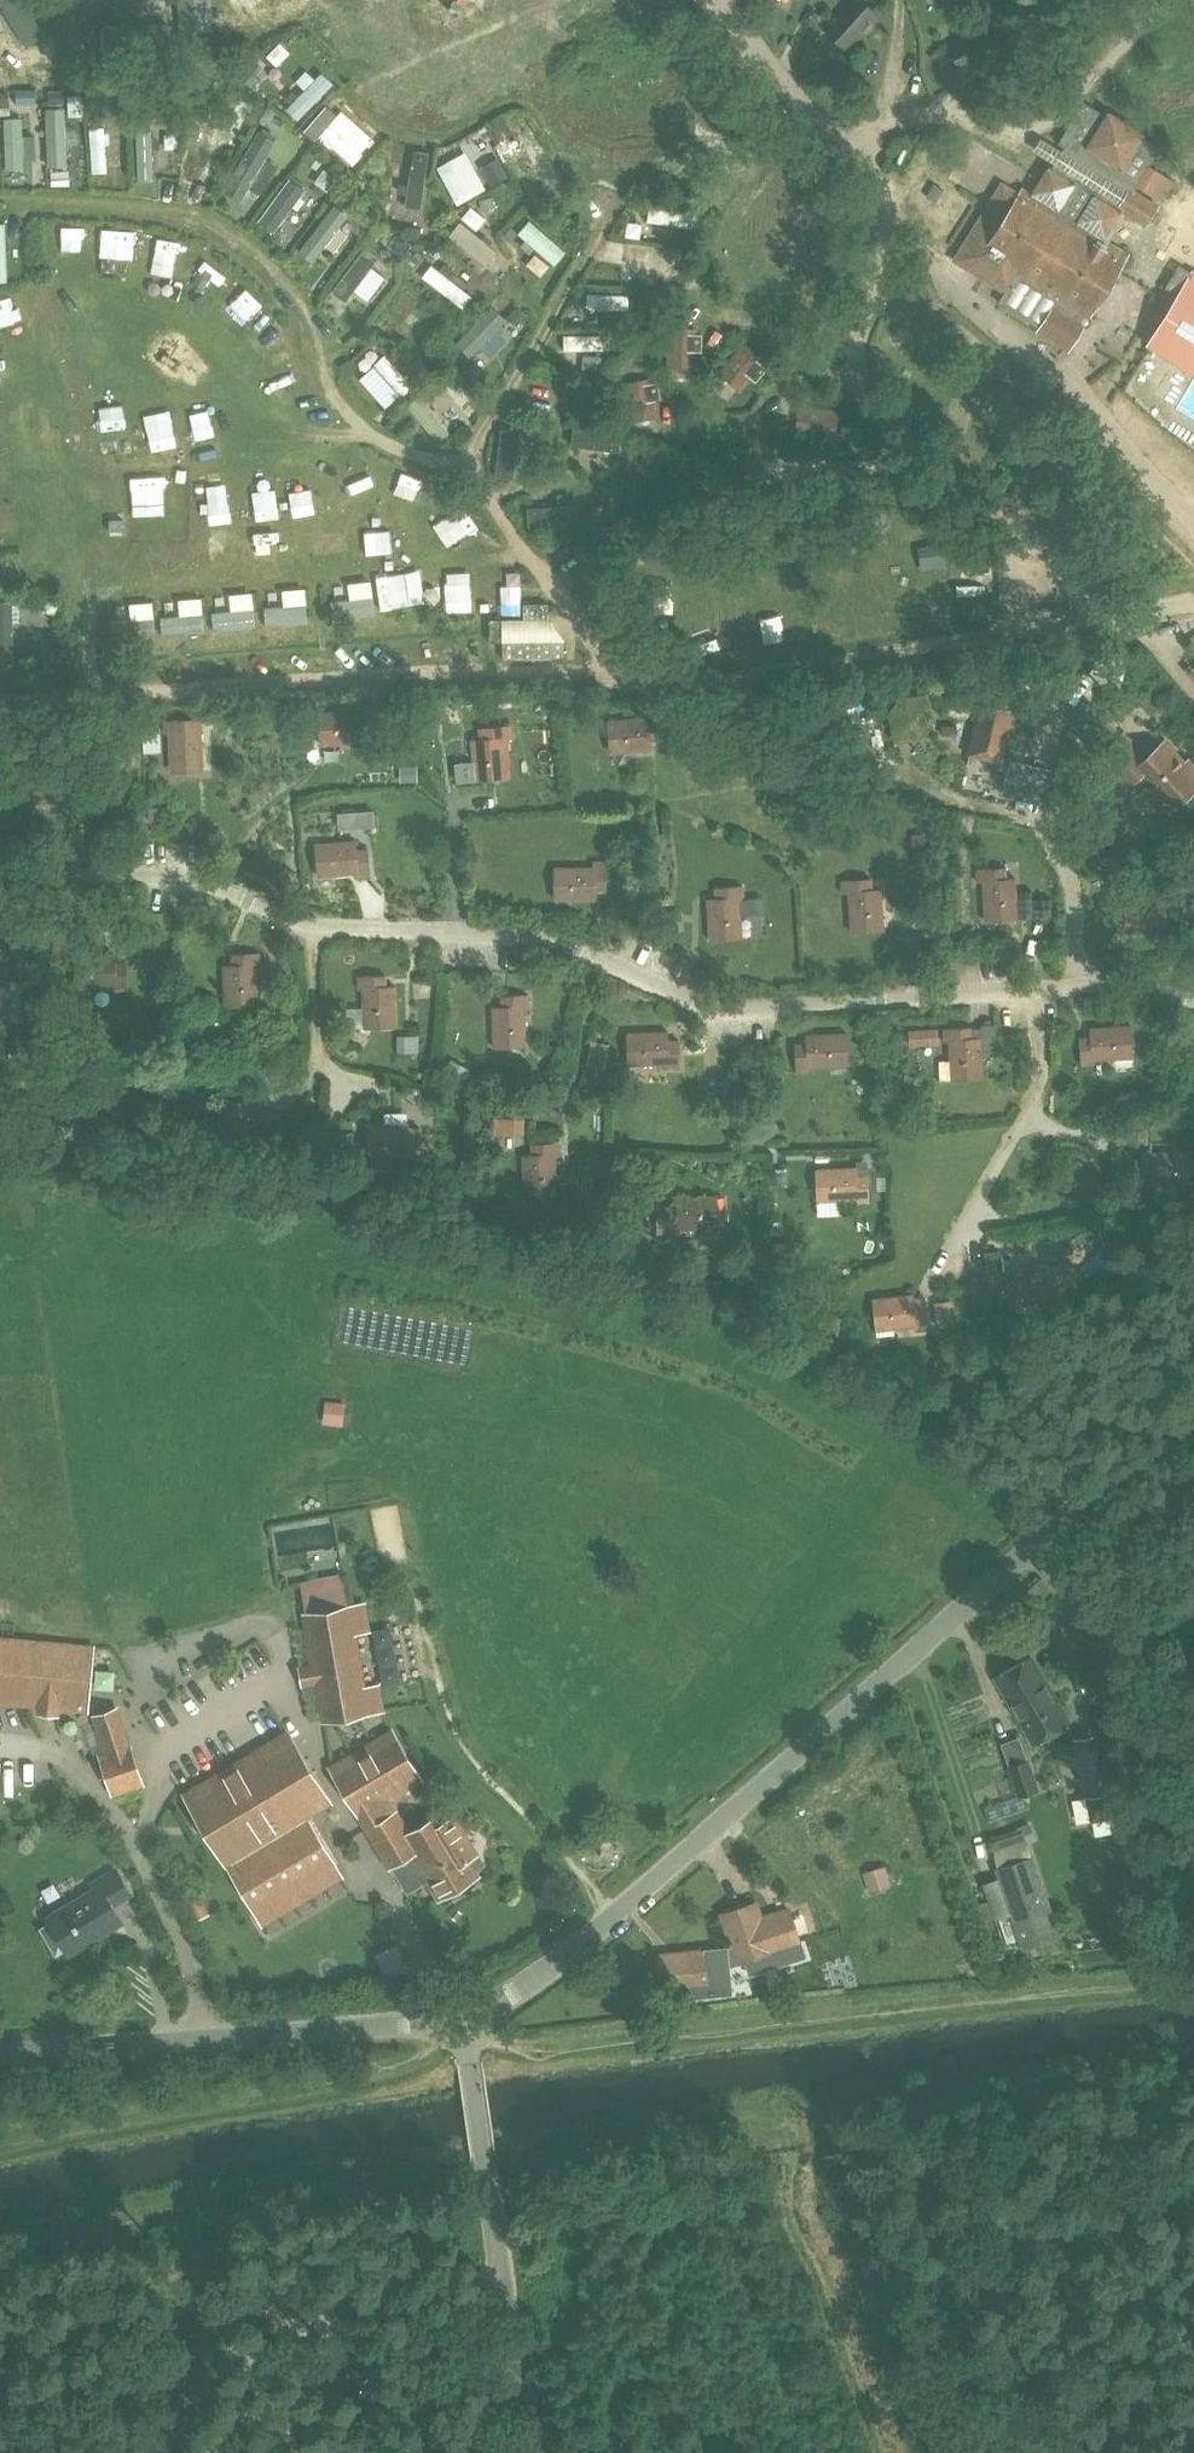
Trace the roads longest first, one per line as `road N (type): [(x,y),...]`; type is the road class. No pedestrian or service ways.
road 1 (unclassified): [(464,2022),(585,1943),(1193,1395)]
road 2 (track): [(0,191),(126,198),(200,215),(266,252),(311,300),(330,367),(365,428),(417,455),(450,462),(477,457),(493,503),(527,551),(634,677)]
road 3 (track): [(1193,1981),(746,2017),(561,2046)]
road 4 (track): [(252,2190),(356,2171),(487,2172),(554,2152),(783,2120)]
road 5 (track): [(1032,623),(1031,544),(1020,524),(905,441),(865,397),(857,359),(882,248),(885,174)]
road 6 (unclassified): [(464,2022),(0,2056)]
road 7 (unclassified): [(527,2452),(464,2022)]
road 8 (track): [(881,142),(890,124),(929,116),(1030,130),(1067,108),(1118,50),(1180,0)]
road 9 (unclassified): [(1193,513),(1090,396),(940,269)]
road 10 (track): [(0,2145),(345,2081)]
road 11 (track): [(477,457),(645,159)]
road 12 (track): [(314,2405),(319,2374),(356,2327),(417,2295),(502,2269)]
road 13 (track): [(932,461),(771,467),(710,429)]
road 14 (track): [(434,2290),(431,2338),(314,2405)]
road 15 (track): [(860,377),(701,290)]

